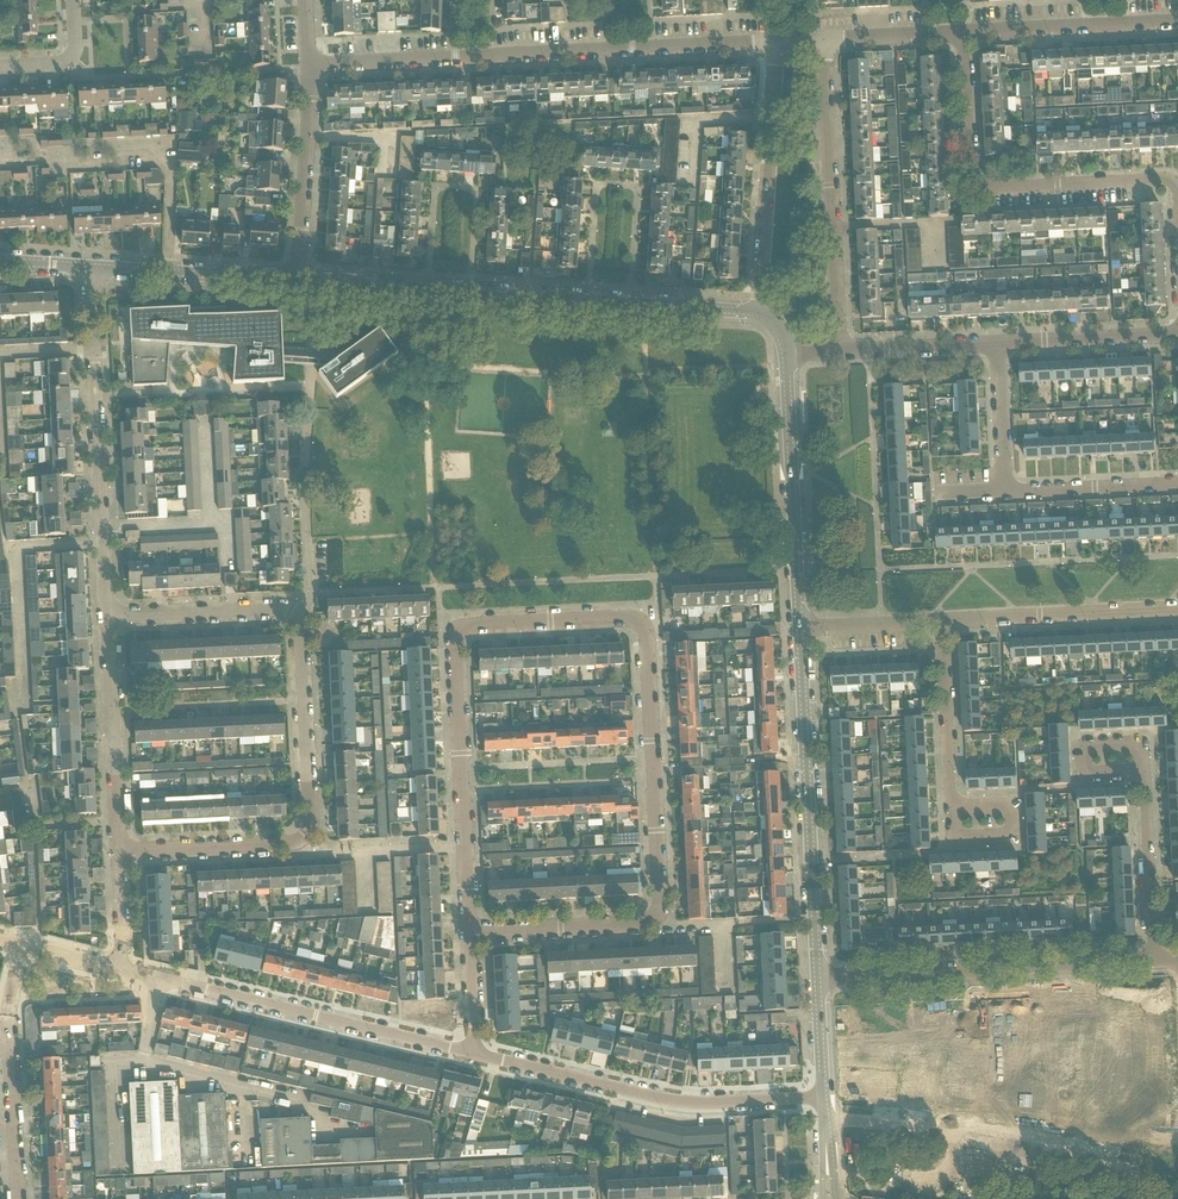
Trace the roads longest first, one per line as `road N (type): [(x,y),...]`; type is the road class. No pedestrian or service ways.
road 1 (residential): [(472,934),(647,926),(659,908),(640,623),(626,617),(466,625)]
road 2 (residential): [(310,68),(777,43)]
road 3 (residential): [(120,850),(304,839),(300,620),(292,612)]
road 4 (tertiary): [(384,286),(759,313)]
road 5 (residential): [(1177,203),(1166,179),(987,187),(972,158),(965,32)]
road 6 (residential): [(823,1100),(673,1104),(477,1054)]
road 7 (tertiary): [(817,979),(800,629)]
road 8 (residential): [(110,617),(90,268)]
road 9 (residential): [(292,612),(307,588),(315,301),(299,288)]
road 10 (residential): [(477,1054),(160,980)]
road 11 (residential): [(472,934),(454,638),(466,625)]
road 12 (residential): [(839,352),(823,40)]
road 13 (unclassified): [(1127,1166),(824,1116)]
road 14 (tertiary): [(800,629),(788,353)]
road 15 (residential): [(759,313),(777,43)]
road 16 (unclassified): [(18,1198),(7,1012),(21,947)]
road 17 (unclassified): [(366,1132),(325,1130),(321,1110),(143,1064)]
road 18 (residential): [(120,850),(110,617)]
road 19 (residential): [(945,620),(1177,611)]
road 20 (residential): [(965,32),(1177,21)]
road 21 (residential): [(300,274),(310,68)]
road 22 (residential): [(1153,961),(1144,771)]
road 23 (residential): [(952,805),(945,620)]
road 24 (residential): [(292,612),(110,617)]
road 25 (residential): [(999,345),(1177,335)]
road 26 (residential): [(978,971),(1153,961)]
road 27 (residential): [(1005,490),(1177,484)]
road 28 (residential): [(817,979),(978,971)]
road 29 (residential): [(839,352),(999,345)]
road 30 (residential): [(952,805),(1013,804),(1014,837),(954,839)]
road 31 (residential): [(800,629),(945,620)]
road 32 (residential): [(1005,490),(999,345)]
road 33 (residential): [(823,40),(965,32)]
road 34 (residential): [(0,67),(71,60),(72,0)]
road 35 (unclassified): [(122,1172),(117,1073),(124,1063),(143,1064)]
road 36 (tertiary): [(90,268),(213,276)]
road 37 (tertiary): [(823,1100),(817,979)]
road 38 (residential): [(126,970),(120,850)]
road 39 (residential): [(477,1054),(472,934)]

